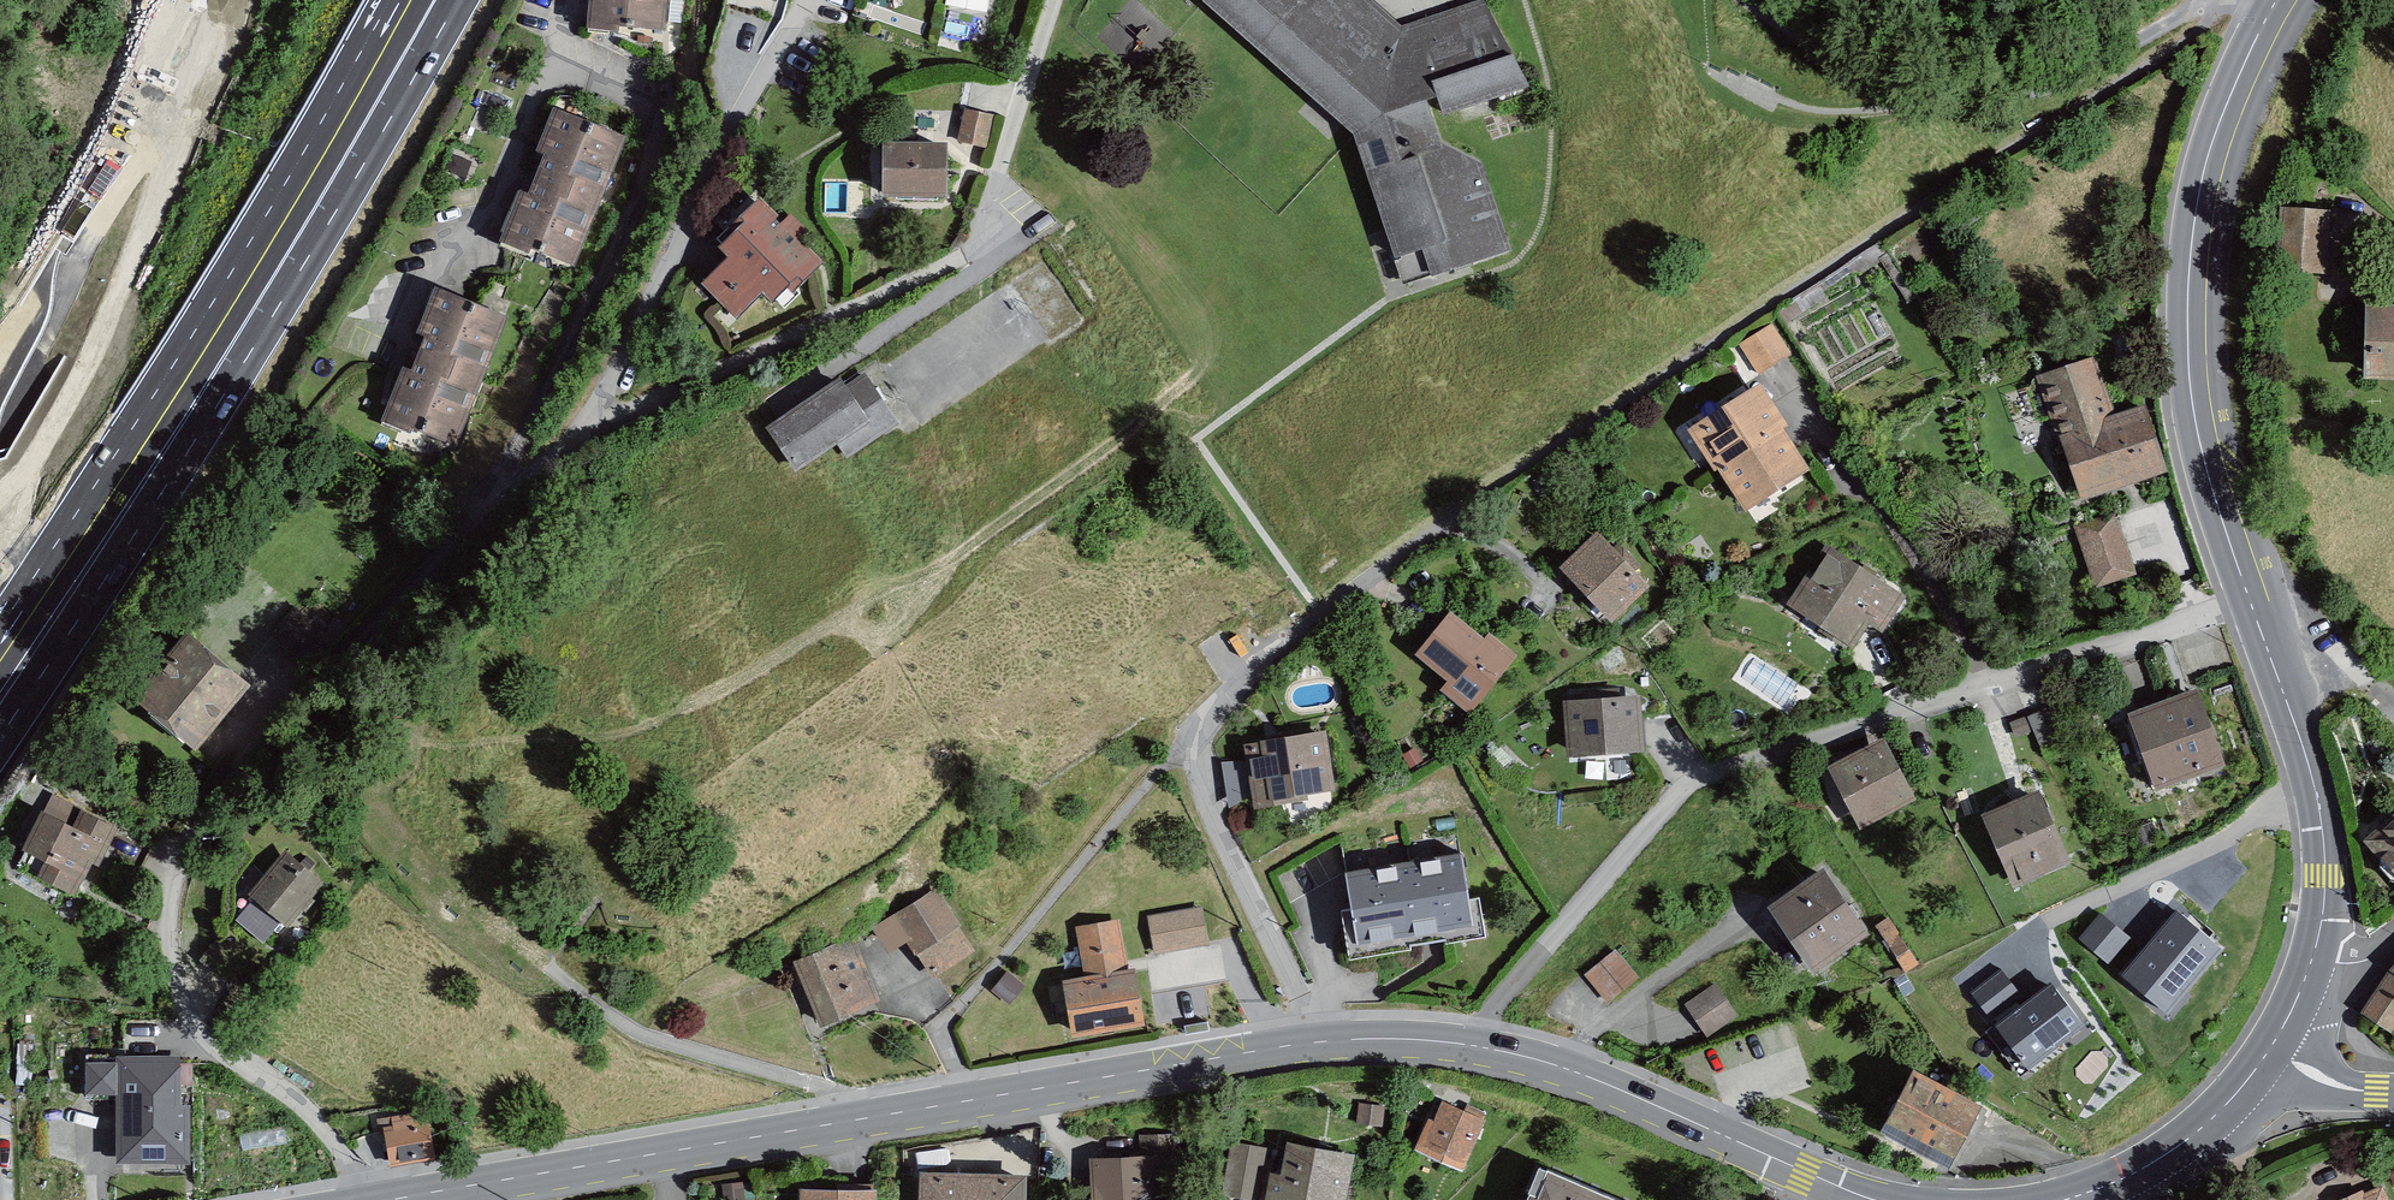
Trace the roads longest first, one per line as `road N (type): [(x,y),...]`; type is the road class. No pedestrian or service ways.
road 1 (residential): [(1310,1013),(1206,805),(1196,741),(1210,714),(1261,660),(1447,524),(1933,200),(2233,14),(2269,0)]
road 2 (tertiary): [(400,1199),(1269,1052),(1351,1041),(1464,1044)]
road 3 (residential): [(586,457),(362,659),(239,784),(177,880),(171,956),(184,1014),(221,1058),(277,1084),(322,1127),(371,1199)]
road 4 (residential): [(1464,1044),(1686,793),(1716,775),(2250,605)]
road 5 (primary): [(39,625),(221,343),(426,0)]
road 6 (tertiary): [(2250,605),(2200,439),(2190,354),(2194,229),(2218,136),(2281,0)]
road 7 (tertiary): [(1464,1044),(1574,1076),(1877,1199)]
road 8 (tertiary): [(2312,960),(2324,877),(2317,798),(2250,605)]
road 9 (tertiary): [(2119,1181),(2185,1143),(2269,1051)]
road 10 (unclassified): [(2269,1051),(2342,1087),(2393,1092)]

